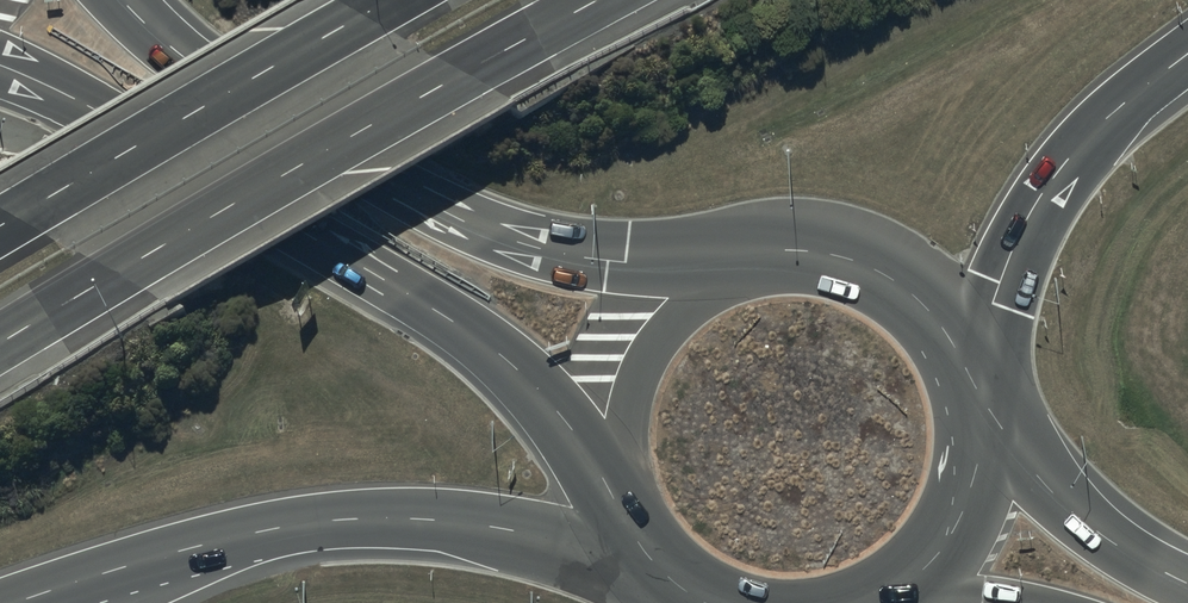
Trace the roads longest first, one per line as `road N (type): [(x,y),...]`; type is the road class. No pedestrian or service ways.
road 1 (trunk): [(615,499),(570,427),(496,350),(98,106),(0,66)]
road 2 (motorway): [(608,0),(0,349)]
road 3 (trunk): [(122,0),(168,43),(463,219),(543,249),(718,270)]
road 4 (trunk): [(647,554),(438,520),(358,519),(160,557),(18,602)]
road 5 (motorway): [(0,225),(388,0)]
road 6 (motorway): [(1187,56),(1114,113),(1042,197),(965,363)]
road 7 (trunk): [(718,270),(789,254),(861,266),(923,304),(965,363)]
road 8 (primary): [(977,397),(1081,521),(1187,584)]
road 9 (trunk): [(615,499),(608,425),(619,376),(642,332),(676,296),(718,270)]
road 10 (trunk): [(977,397),(977,481),(963,521),(940,557),(883,602)]

